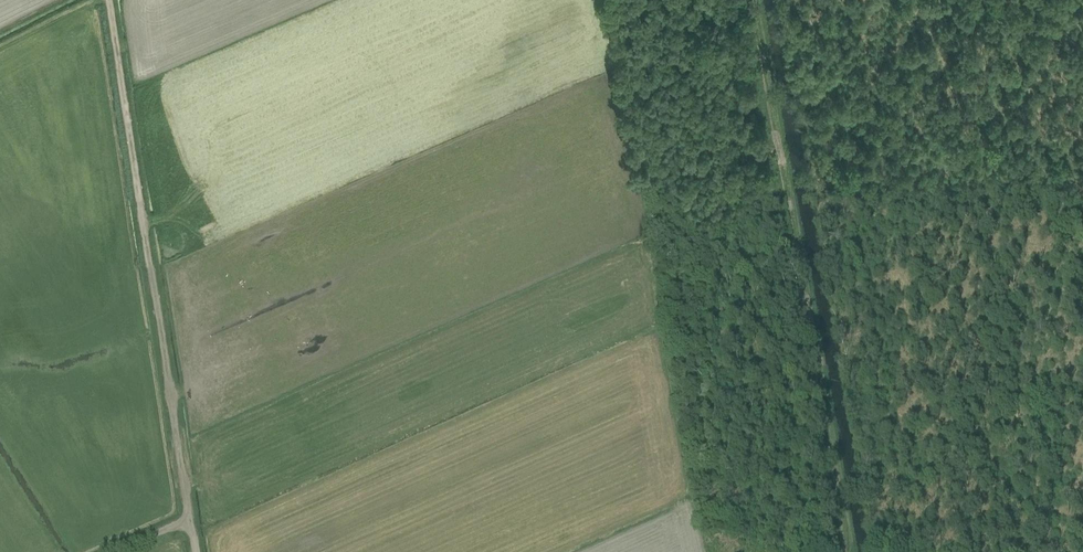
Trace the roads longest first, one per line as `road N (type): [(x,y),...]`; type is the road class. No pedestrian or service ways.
road 1 (track): [(845,551),(751,0)]
road 2 (track): [(198,551),(110,0)]

